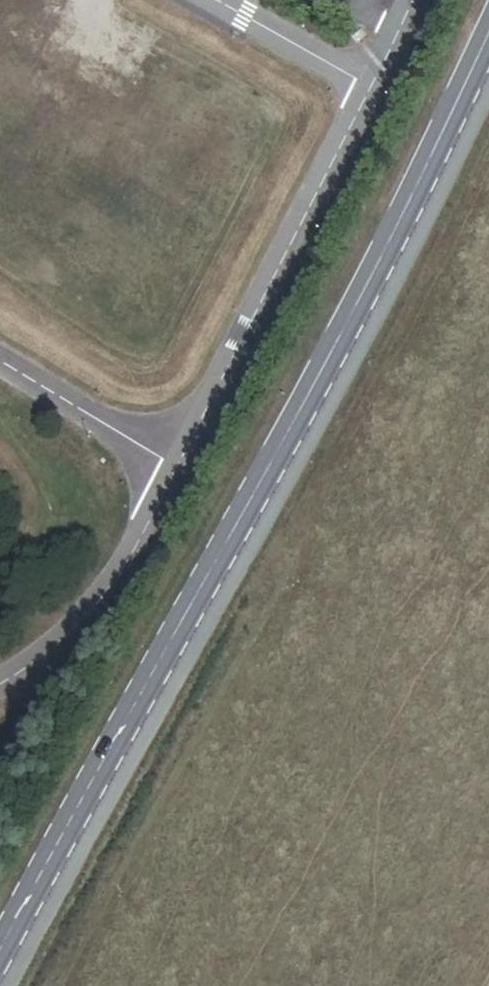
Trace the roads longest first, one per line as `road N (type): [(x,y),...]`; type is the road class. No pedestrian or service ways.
road 1 (tertiary): [(0,951),(364,292),(488,34)]
road 2 (unclassified): [(365,89),(171,465)]
road 3 (unclassified): [(171,465),(106,596),(0,684)]
road 4 (unclassified): [(0,364),(171,465)]
road 5 (unclassified): [(212,0),(365,89)]

